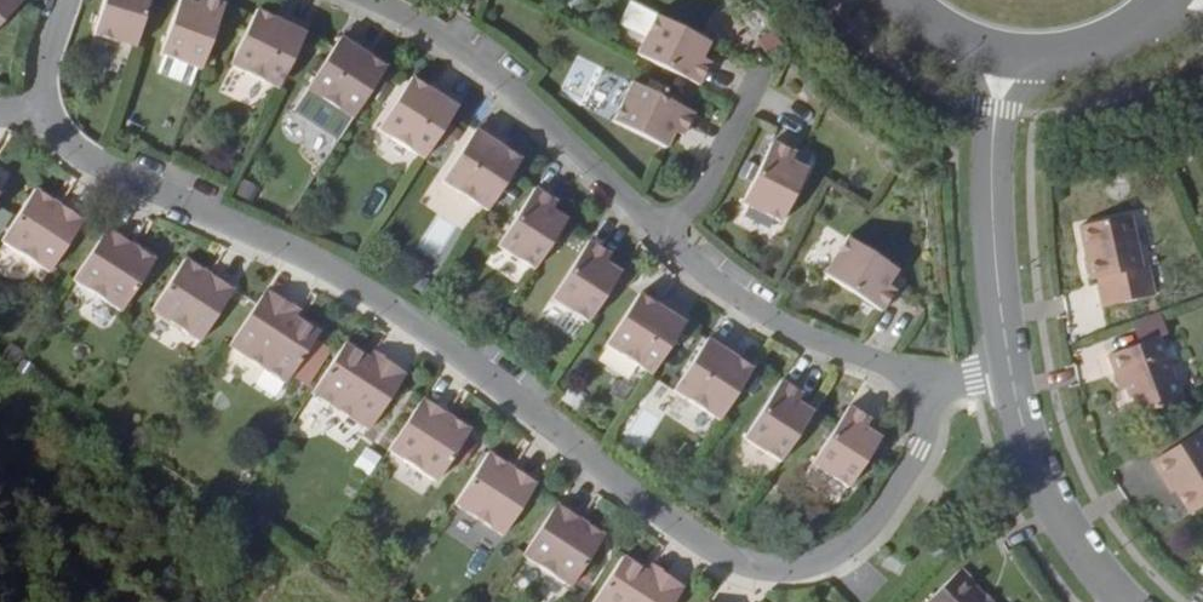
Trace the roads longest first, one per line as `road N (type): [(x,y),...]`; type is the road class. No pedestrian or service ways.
road 1 (residential): [(926,384),(932,422),(857,539),(783,571),(742,564),(396,307),(281,243),(121,174),(71,143),(51,108)]
road 2 (residential): [(659,232),(491,63),(416,17),(369,0)]
road 3 (residential): [(1011,370),(986,216),(997,108),(1045,58)]
road 4 (residential): [(926,384),(769,319),(659,232)]
road 5 (residential): [(1130,601),(1032,453),(1011,370)]
road 6 (residential): [(766,77),(703,199),(659,232)]
road 7 (unclassified): [(899,0),(939,34),(993,55),(1045,58)]
road 8 (unclassified): [(1045,58),(1096,47),(1161,0)]

